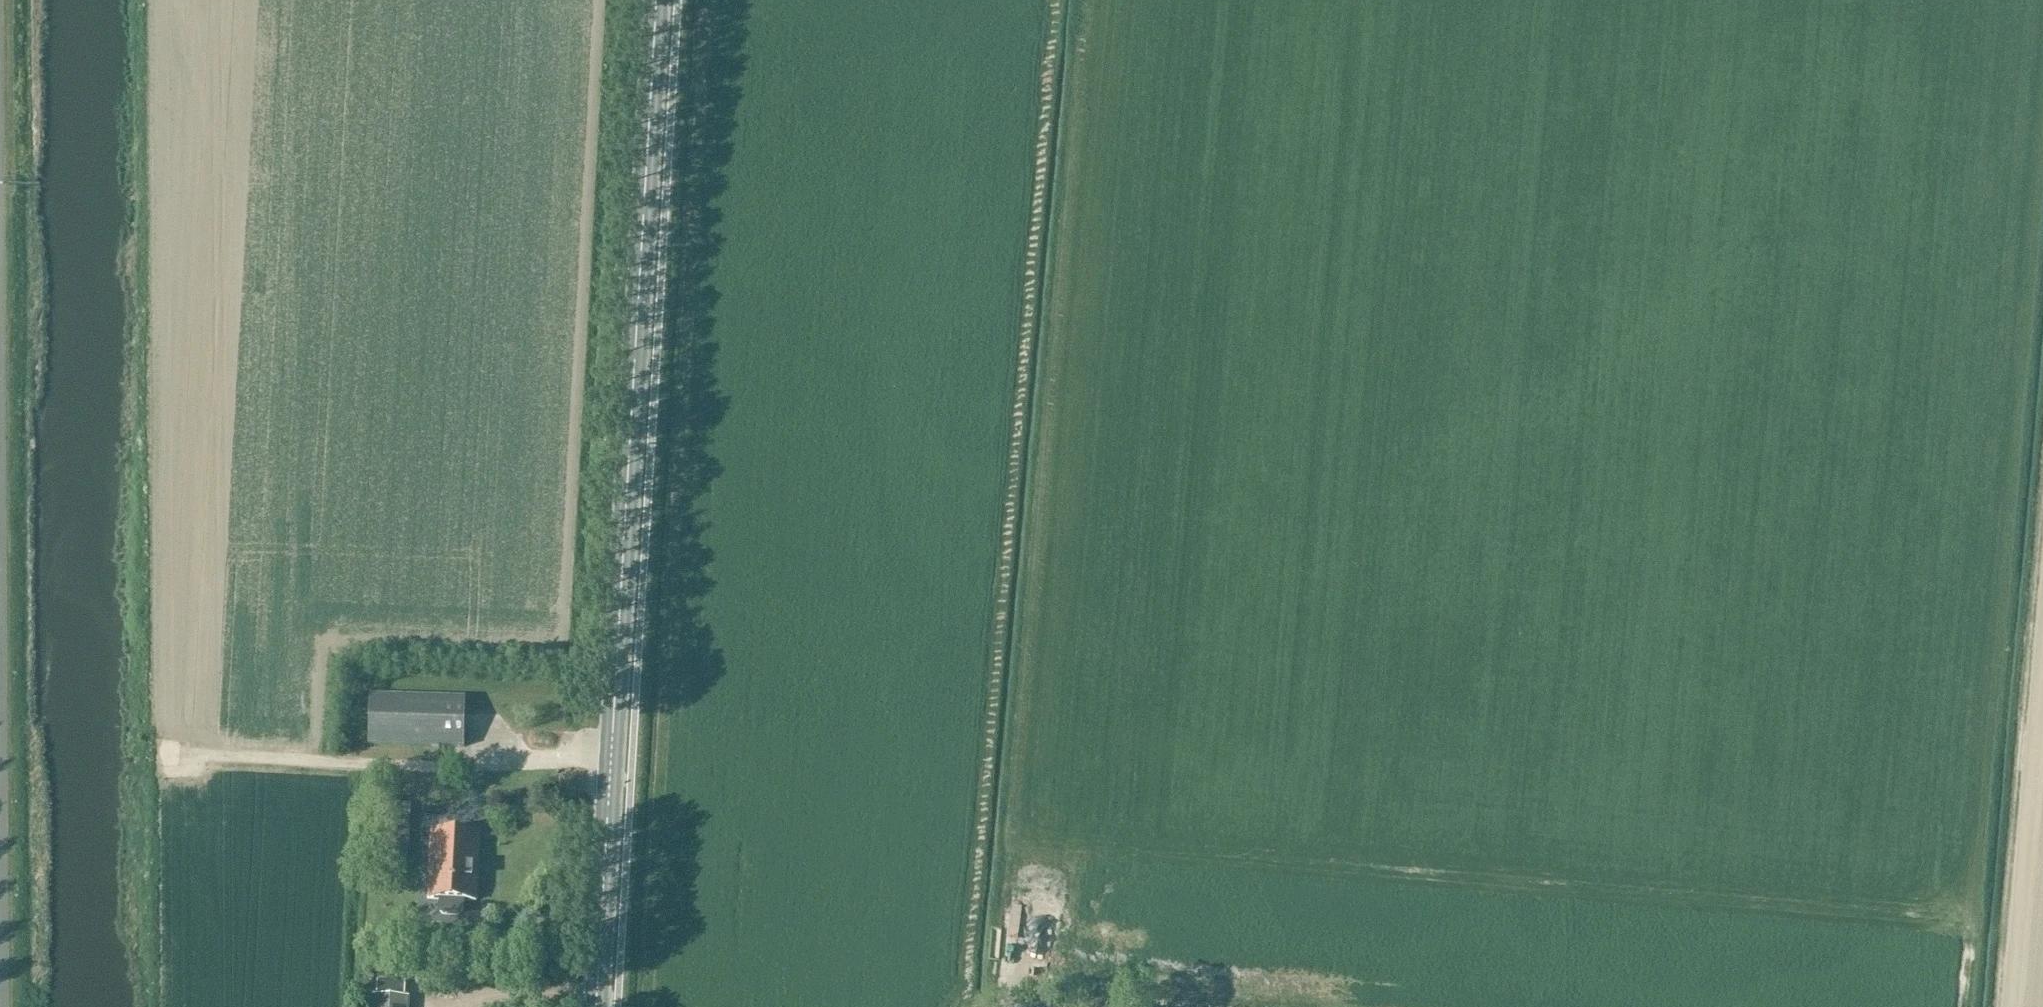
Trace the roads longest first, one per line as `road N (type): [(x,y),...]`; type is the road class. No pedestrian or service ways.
road 1 (primary): [(597,1006),(657,0)]

